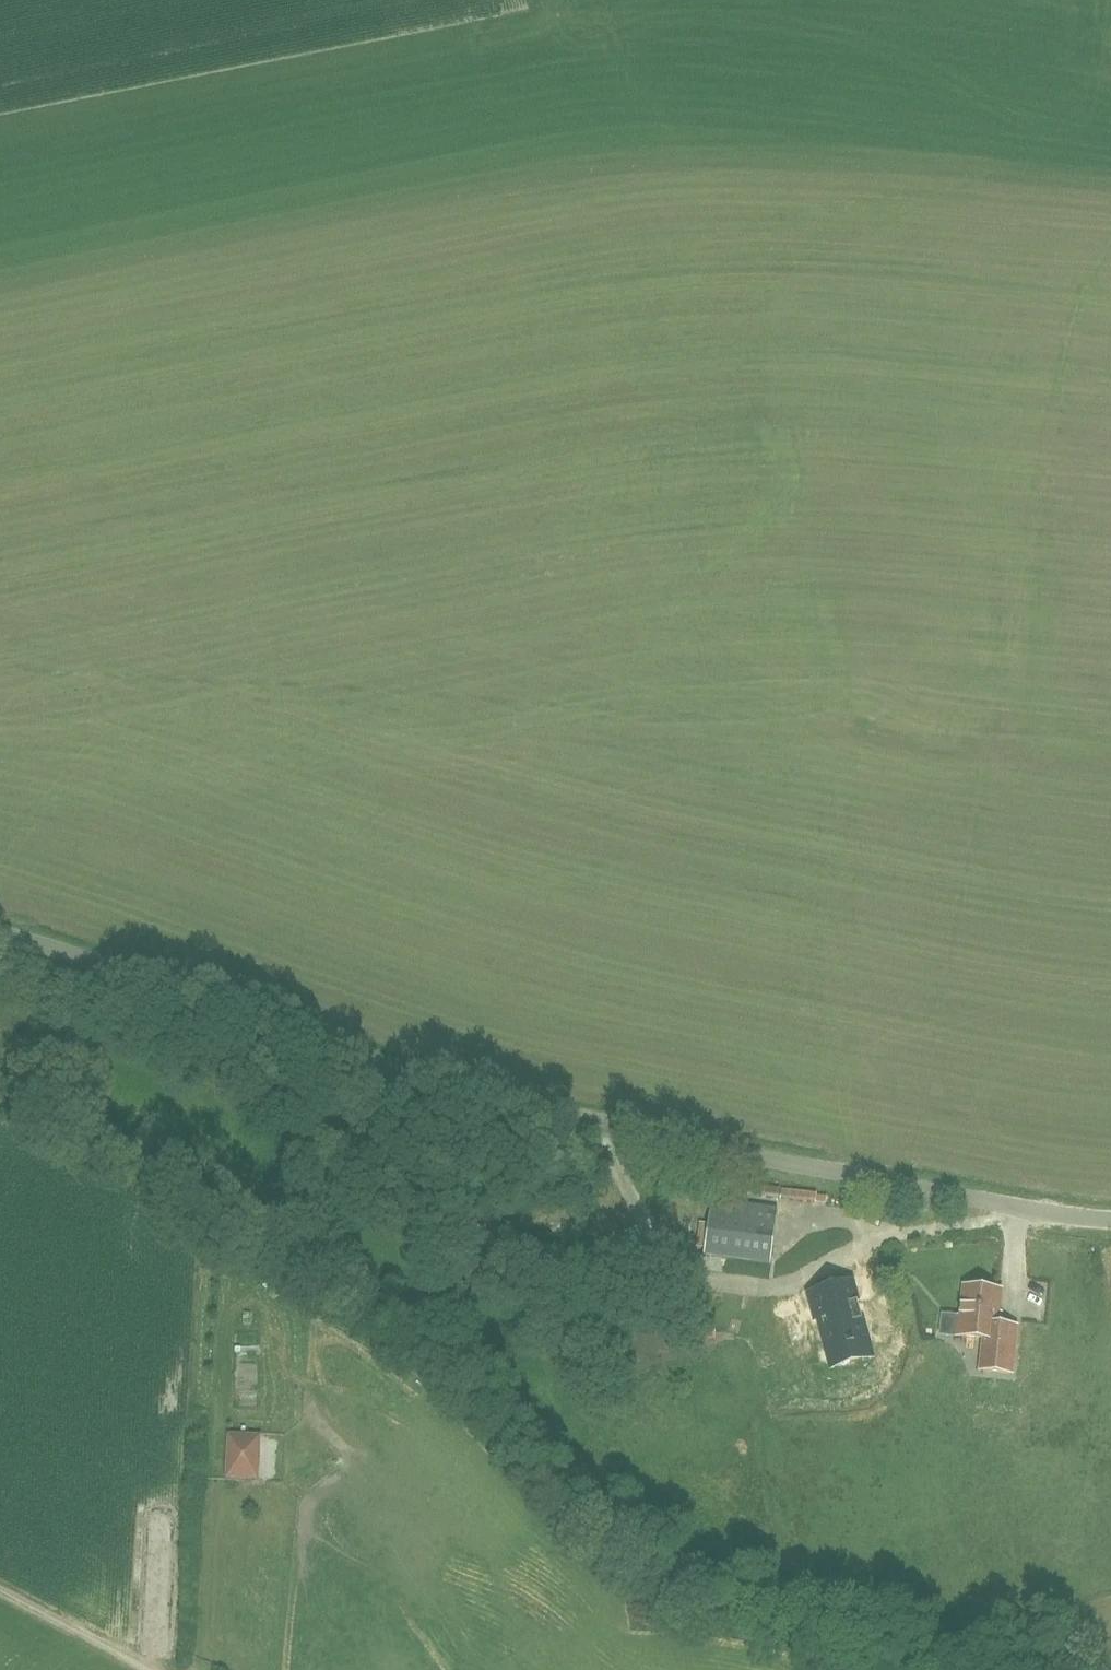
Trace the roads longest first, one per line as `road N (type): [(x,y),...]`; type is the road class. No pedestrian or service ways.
road 1 (unclassified): [(1110,1219),(920,1190),(549,1116),(0,933)]
road 2 (track): [(143,1669),(0,1596)]

